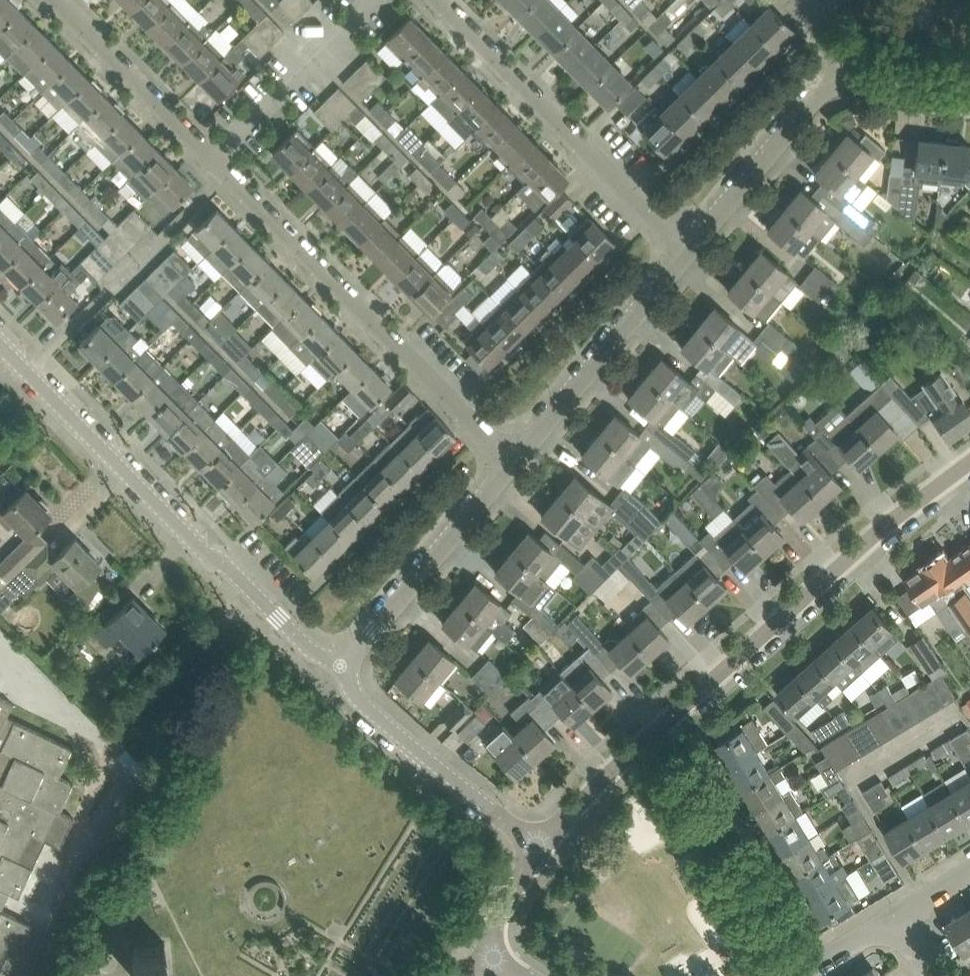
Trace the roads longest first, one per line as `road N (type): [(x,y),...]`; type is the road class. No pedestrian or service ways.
road 1 (residential): [(538,846),(873,535),(969,461)]
road 2 (residential): [(341,664),(304,643),(0,342)]
road 3 (residential): [(513,463),(206,158)]
road 4 (residential): [(687,253),(432,0)]
road 5 (residential): [(687,253),(513,463)]
road 6 (residential): [(538,846),(362,702),(341,664)]
road 7 (residential): [(513,463),(341,664)]
road 8 (residential): [(844,81),(827,89),(687,253)]
road 9 (residential): [(206,158),(366,0)]
road 10 (residential): [(206,158),(55,0)]
road 11 (residential): [(969,95),(844,81)]
road 12 (residential): [(486,957),(538,846)]

